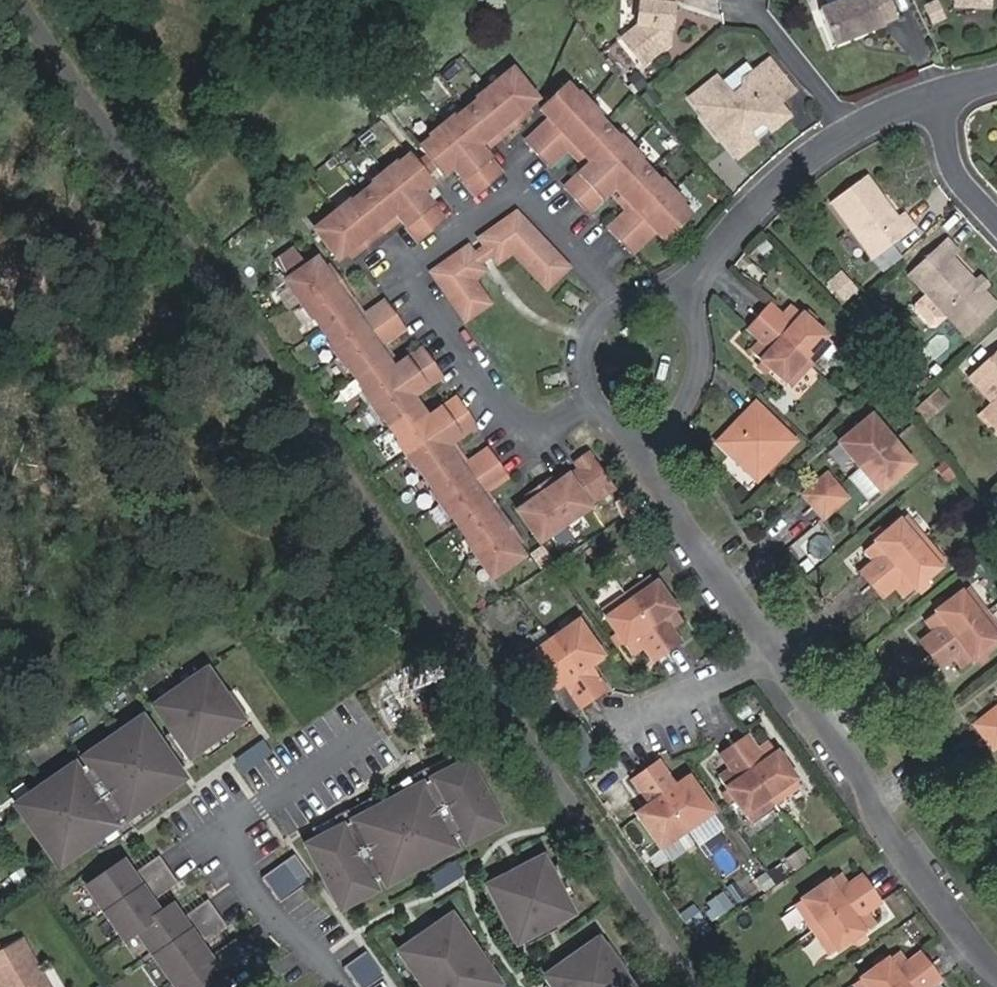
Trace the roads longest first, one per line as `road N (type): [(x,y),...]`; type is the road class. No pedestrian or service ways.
road 1 (residential): [(632,299),(524,188),(413,269),(531,445),(609,422)]
road 2 (residential): [(996,969),(885,831),(867,780),(777,655)]
road 3 (residential): [(341,986),(221,838),(366,733)]
road 4 (residential): [(777,655),(704,556),(677,491),(669,438)]
road 5 (residential): [(854,134),(757,209),(681,294)]
road 6 (residential): [(854,134),(760,13),(734,4)]
road 7 (residential): [(669,438),(692,409),(706,363),(697,312),(681,294)]
road 8 (residential): [(632,299),(593,336),(586,364),(591,394),(609,422)]
road 9 (residential): [(777,655),(662,716)]
road 10 (residential): [(941,102),(965,180),(996,215)]

